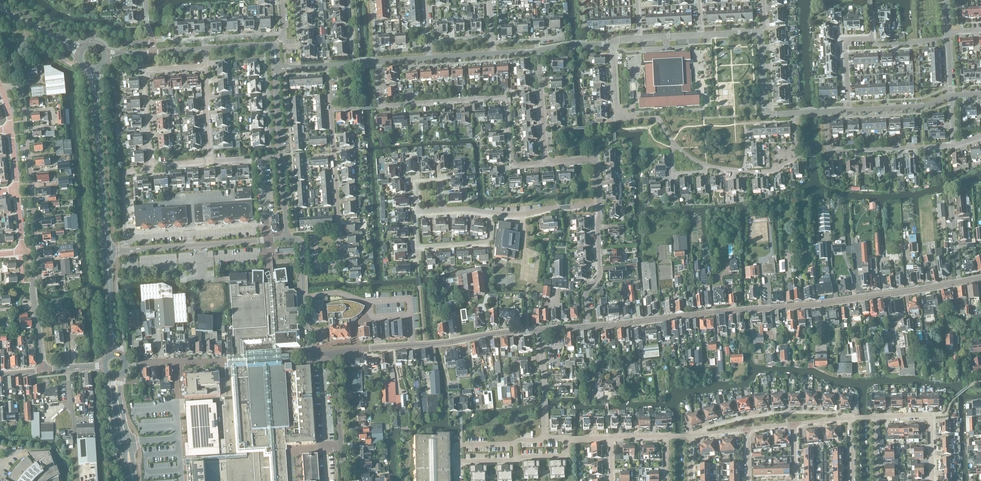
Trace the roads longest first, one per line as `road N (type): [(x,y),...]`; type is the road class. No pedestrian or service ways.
road 1 (unclassified): [(588,327),(959,282)]
road 2 (residential): [(547,161),(512,162),(502,96),(382,104),(378,62)]
road 3 (unclassified): [(334,353),(539,330)]
road 4 (tertiary): [(106,252),(93,69)]
road 5 (residential): [(287,239),(276,69)]
road 6 (residential): [(691,436),(778,413),(851,418)]
road 7 (residential): [(953,145),(834,152),(826,111)]
road 8 (unclassified): [(127,250),(287,239)]
road 9 (residential): [(152,164),(145,70),(206,65)]
road 10 (residential): [(303,268),(341,260),(334,151)]
road 11 (residential): [(613,43),(618,119),(658,119),(675,145)]
road 12 (residential): [(492,213),(486,242),(422,246),(419,212)]
road 13 (residential): [(588,327),(585,295),(600,272),(599,204)]
road 14 (residential): [(343,480),(334,353)]
road 15 (residential): [(43,370),(31,256),(22,251)]
road 16 (residential): [(565,439),(564,456),(457,462)]

